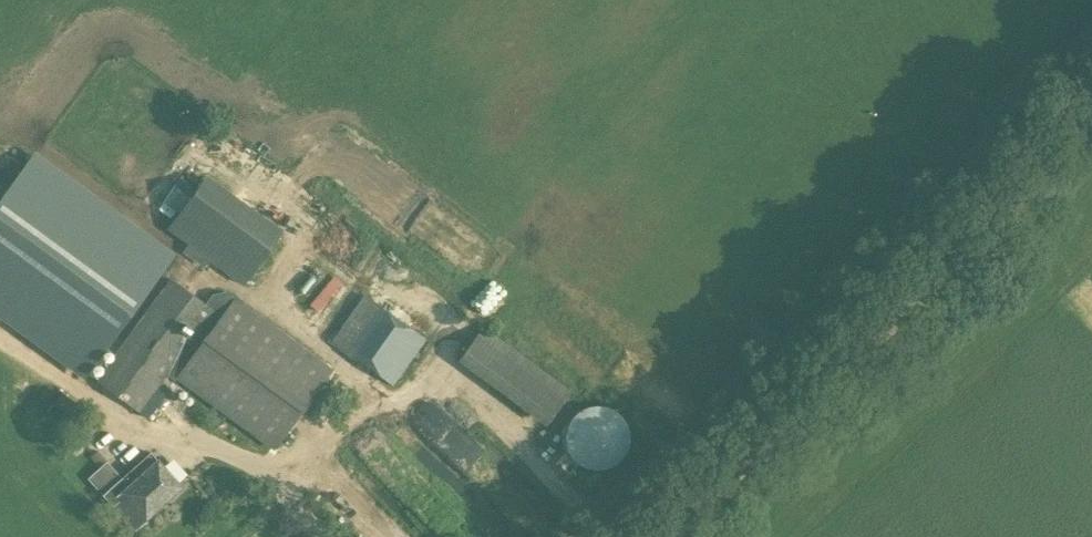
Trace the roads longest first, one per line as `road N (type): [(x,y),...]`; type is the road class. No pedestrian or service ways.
road 1 (track): [(670,536),(1091,137)]

